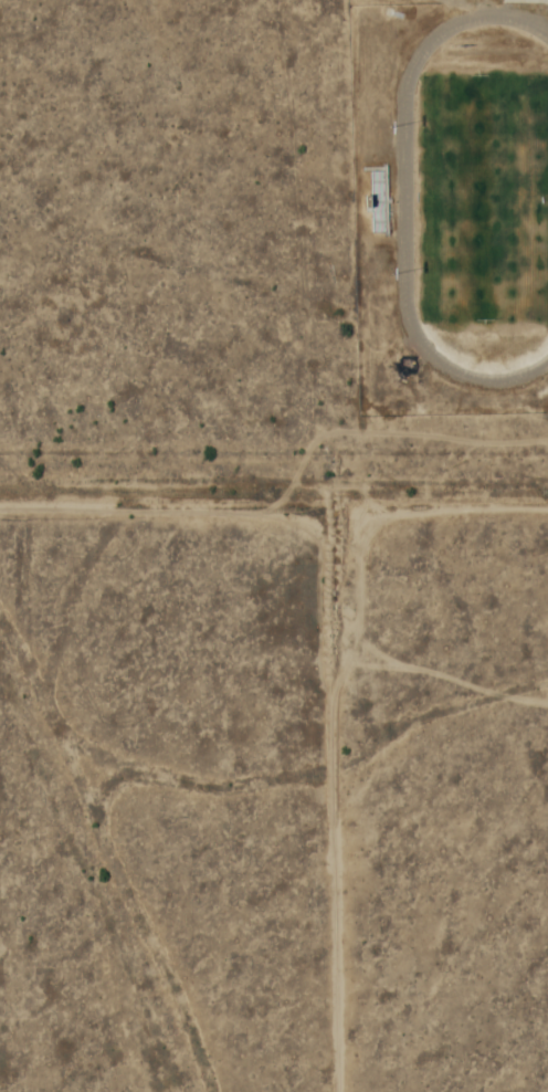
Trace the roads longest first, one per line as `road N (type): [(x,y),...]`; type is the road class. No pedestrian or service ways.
road 1 (track): [(0,508),(547,508)]

